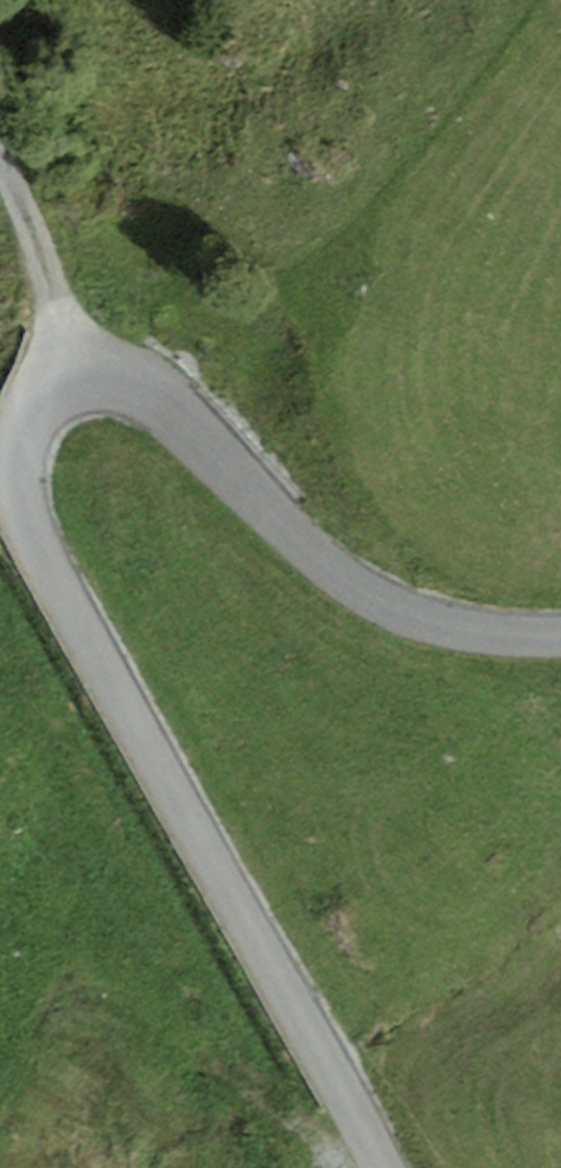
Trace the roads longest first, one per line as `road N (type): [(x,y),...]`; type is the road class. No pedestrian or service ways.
road 1 (unclassified): [(382,1167),(65,607),(11,475),(25,393),(78,347),(141,365),(343,555),(472,625),(560,629)]
road 2 (track): [(78,347),(0,175)]

